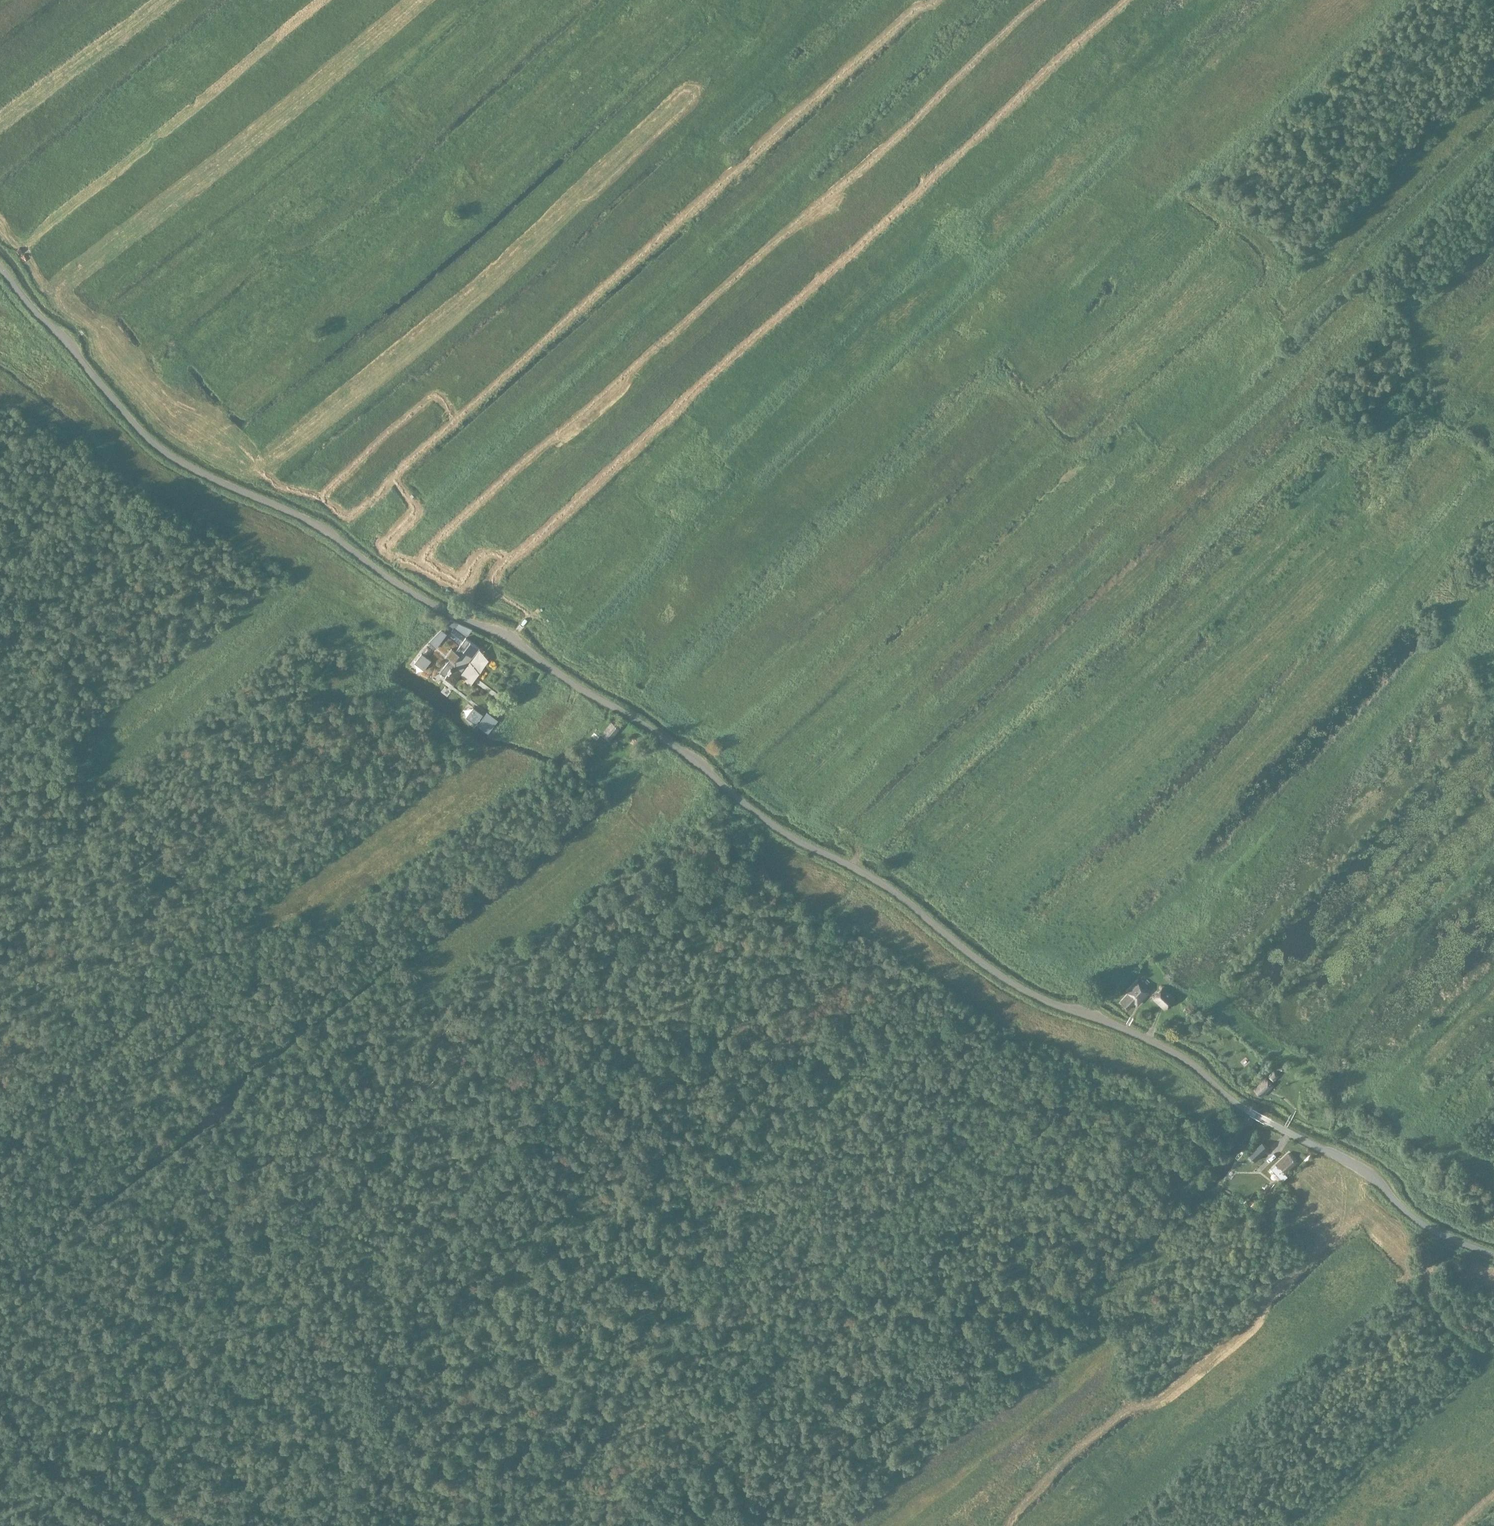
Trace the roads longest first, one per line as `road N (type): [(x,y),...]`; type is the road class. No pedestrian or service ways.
road 1 (tertiary): [(1493,1254),(1416,1220),(1362,1171),(1245,1110),(1171,1051),(1009,981),(883,885),(776,828),(695,761),(521,646),(421,599),(300,517),(171,456),(0,269)]
road 2 (track): [(472,623),(463,597),(394,562),(390,542)]

